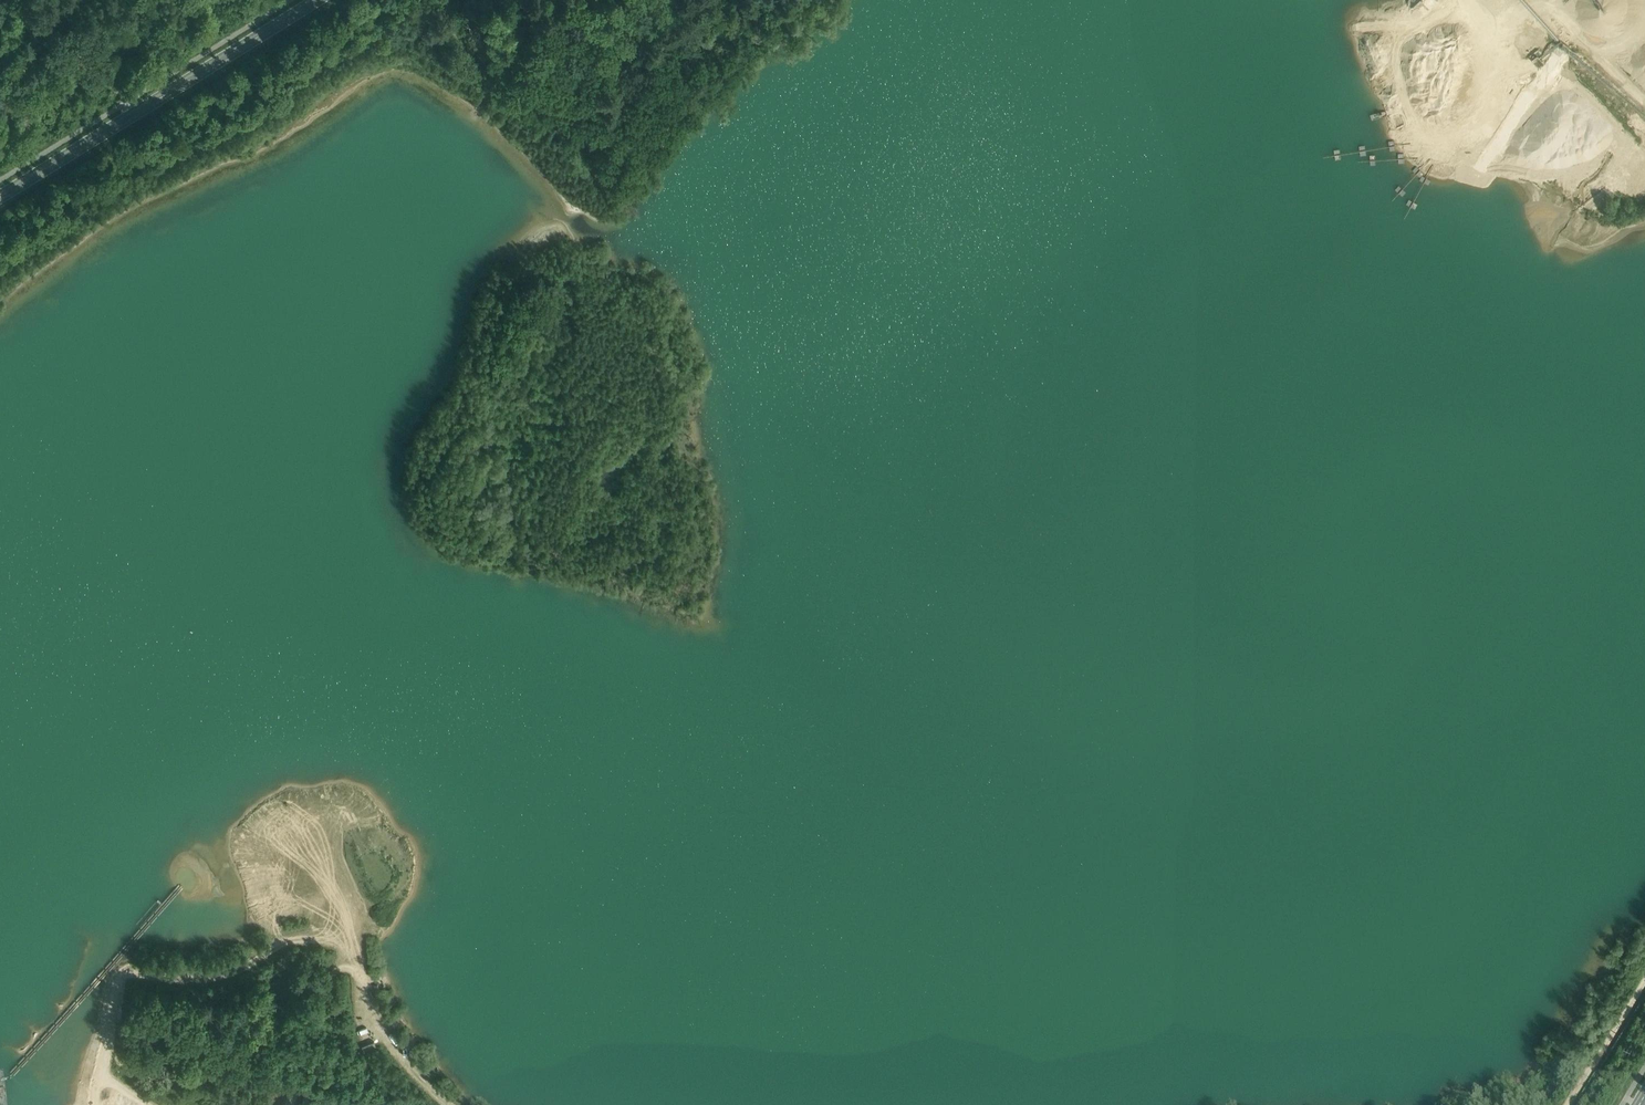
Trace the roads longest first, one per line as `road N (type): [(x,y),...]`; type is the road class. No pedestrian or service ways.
road 1 (secondary): [(0,195),(317,0)]
road 2 (track): [(132,114),(127,101),(0,1)]

